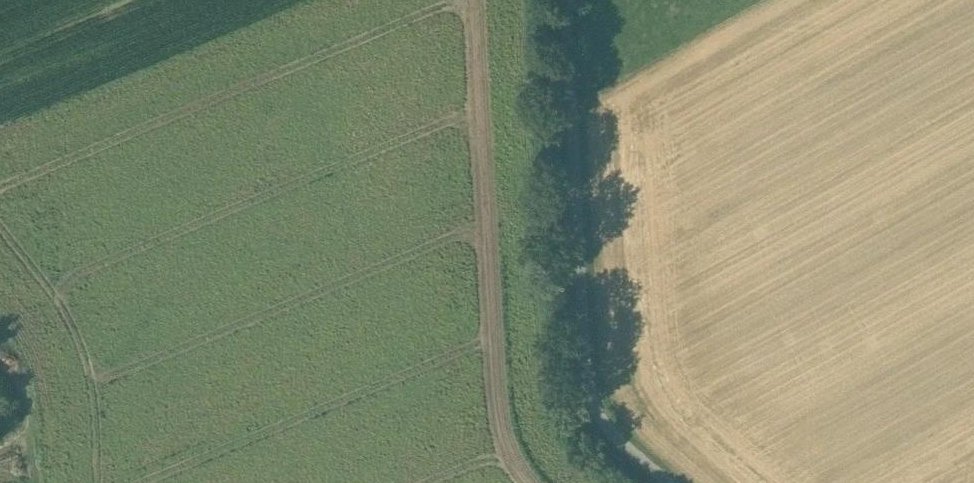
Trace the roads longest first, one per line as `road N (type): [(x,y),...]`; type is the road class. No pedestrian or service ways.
road 1 (unclassified): [(561,0),(580,399),(610,442),(661,482)]

